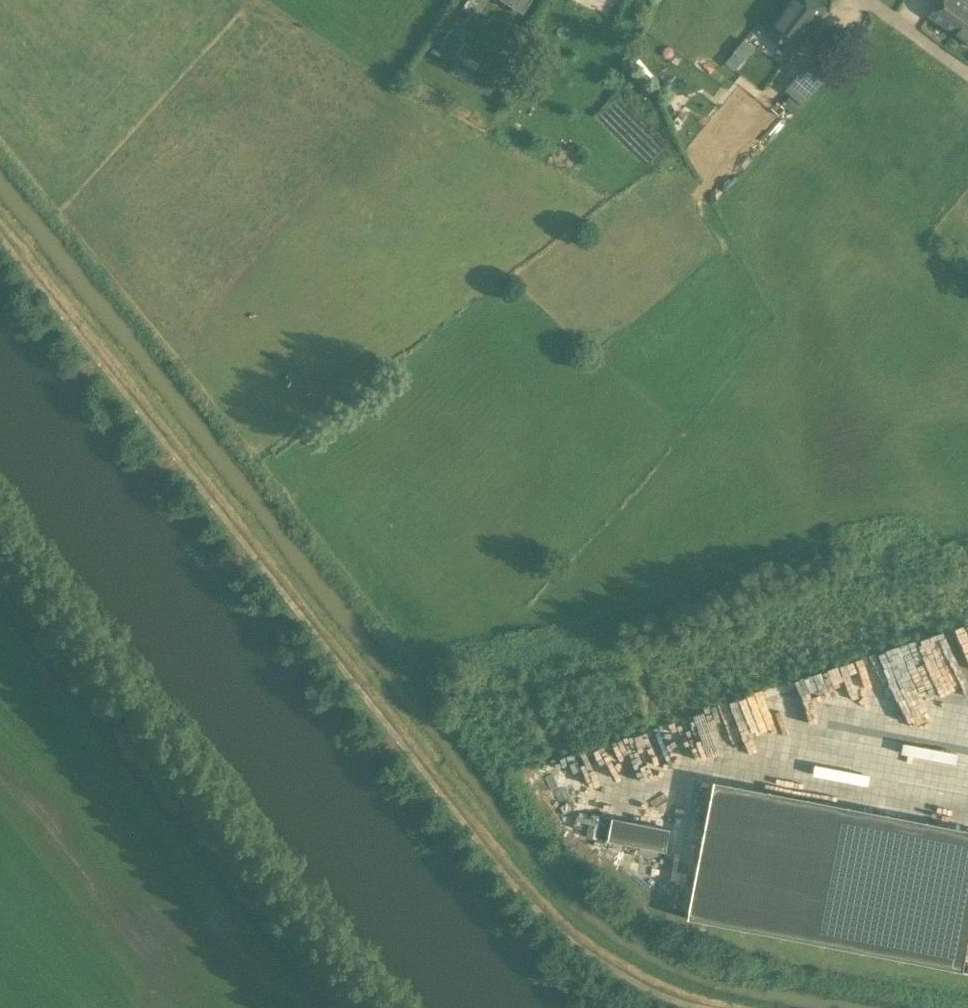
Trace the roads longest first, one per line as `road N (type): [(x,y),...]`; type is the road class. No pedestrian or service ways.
road 1 (unclassified): [(967,80),(855,0)]

